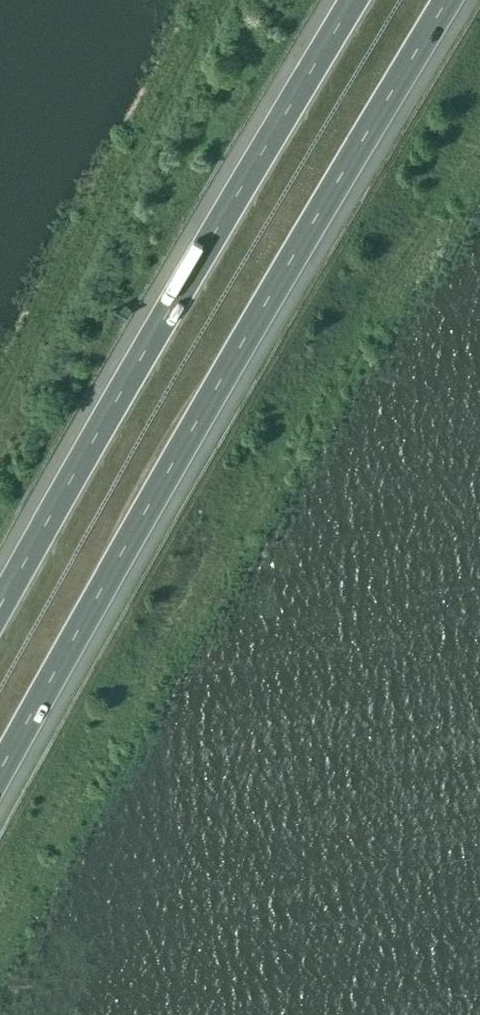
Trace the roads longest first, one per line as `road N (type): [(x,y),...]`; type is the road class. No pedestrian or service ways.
road 1 (motorway): [(0,767),(446,0)]
road 2 (motorway): [(357,0),(0,608)]

